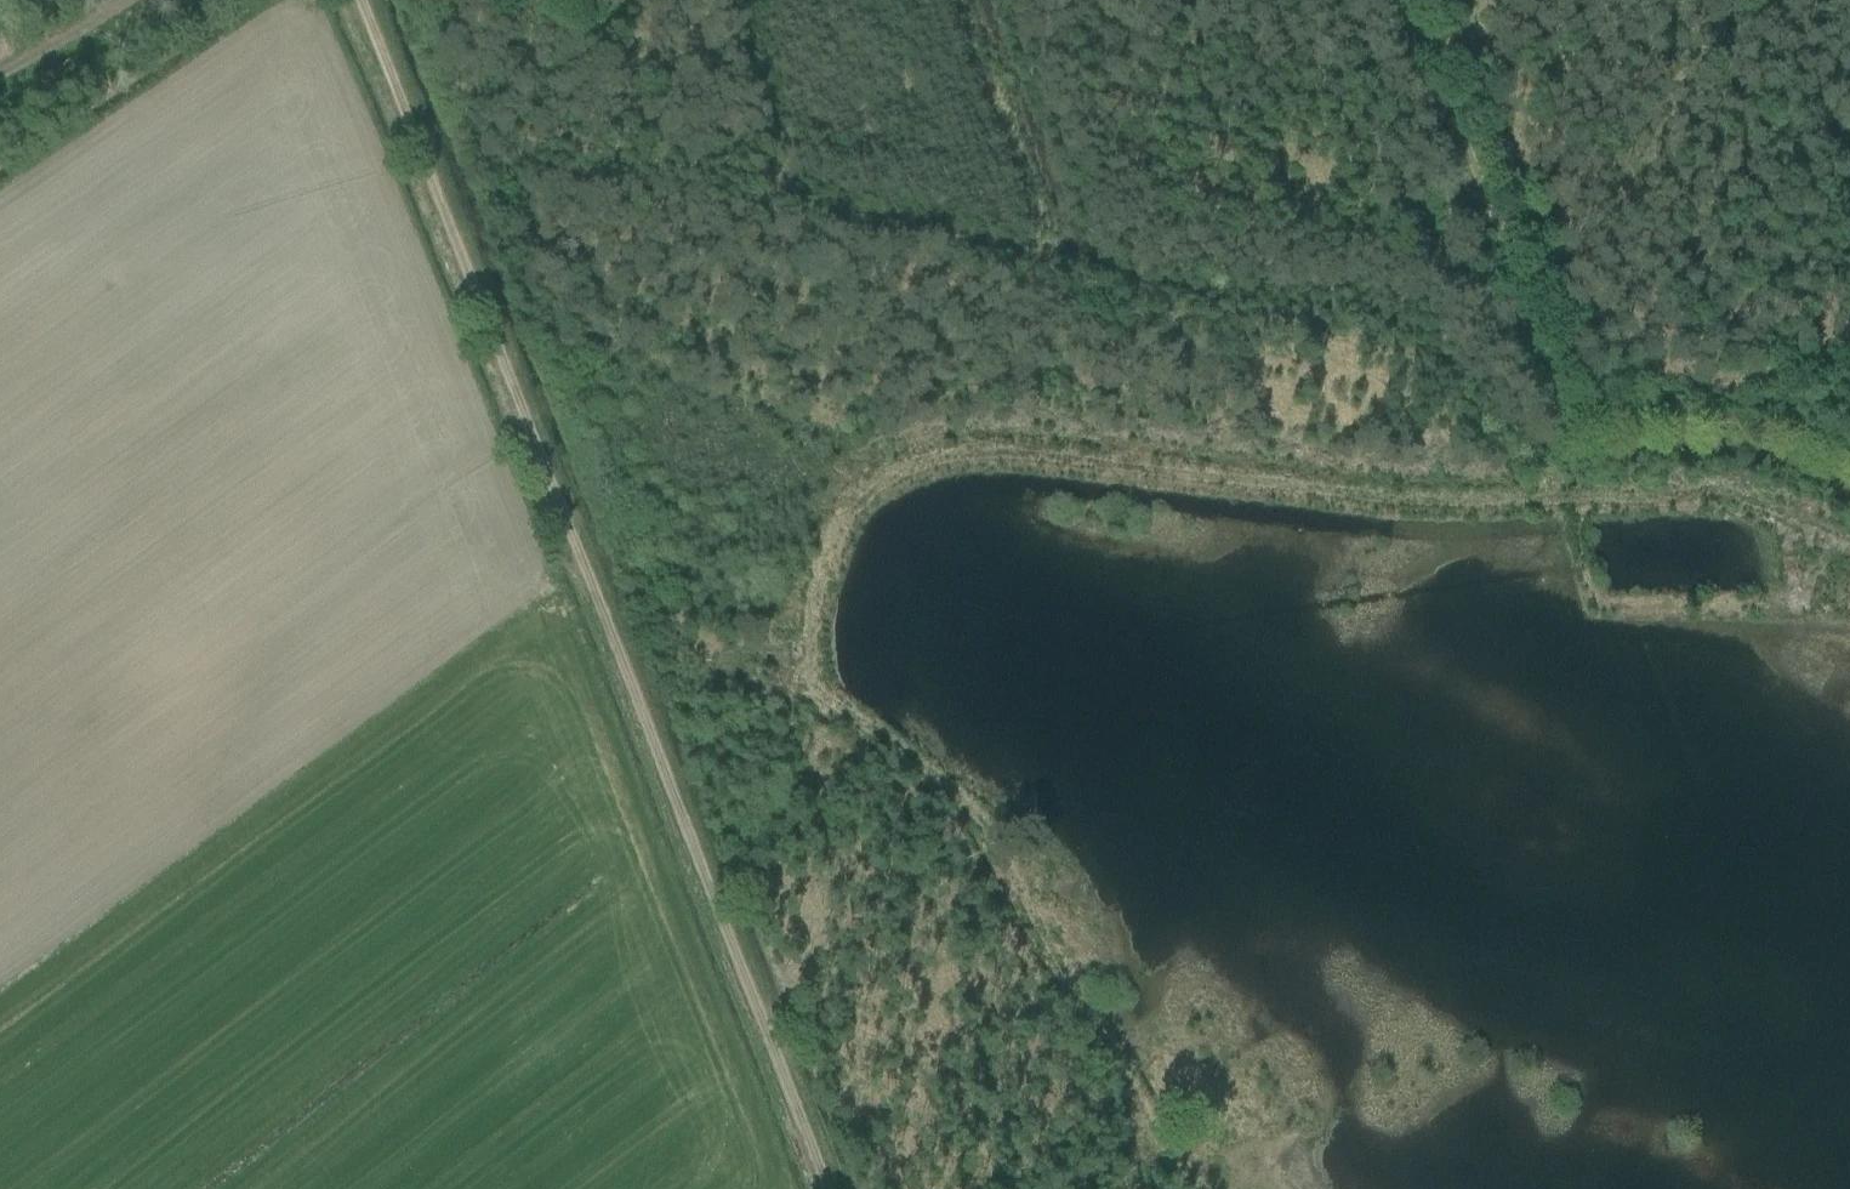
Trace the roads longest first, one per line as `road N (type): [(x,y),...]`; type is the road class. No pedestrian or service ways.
road 1 (track): [(359,0),(831,1188)]
road 2 (track): [(1409,0),(1588,443),(1739,429),(1849,485)]

